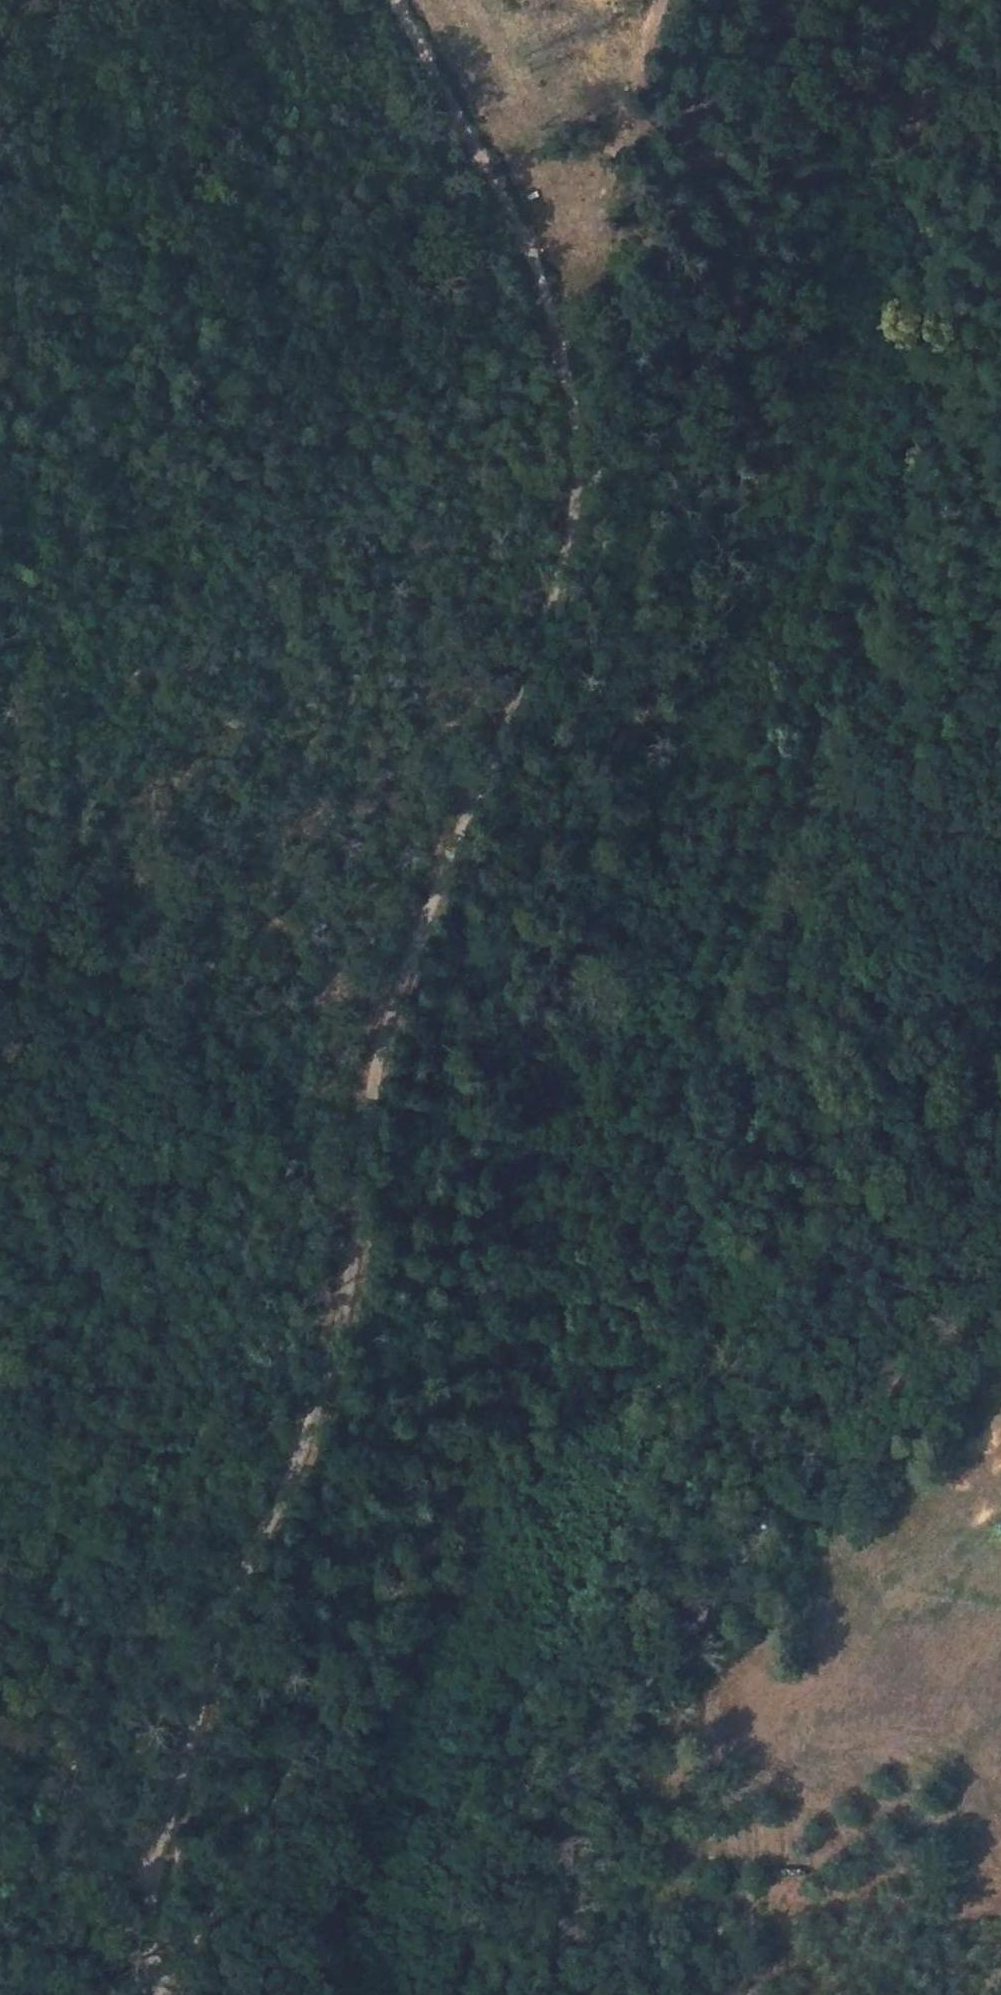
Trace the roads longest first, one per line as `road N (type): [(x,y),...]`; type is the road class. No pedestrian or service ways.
road 1 (track): [(170,1994),(155,1876),(224,1607),(311,1426),(357,1228),(370,1073),(529,655),(574,507),(579,413),(524,230),(397,0)]
road 2 (unclassified): [(571,1994),(564,1876),(599,1725),(809,1459),(1000,1278)]

